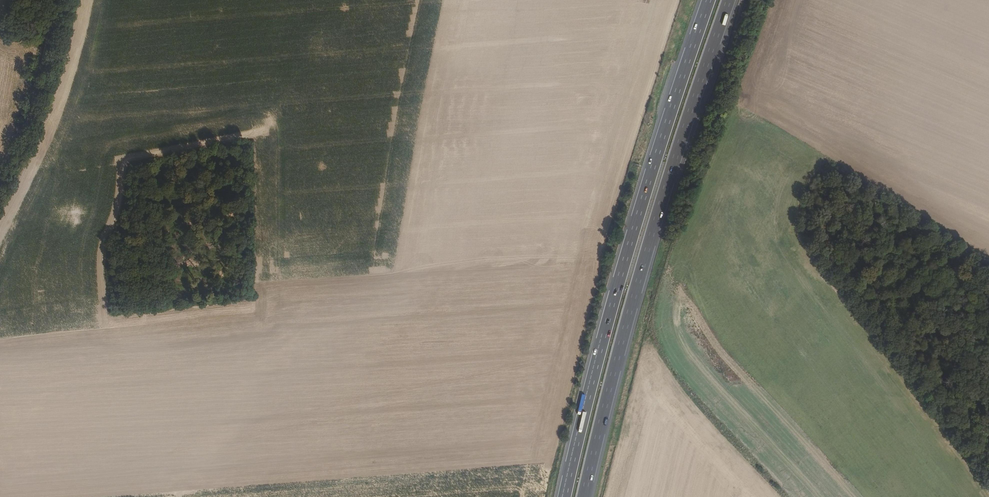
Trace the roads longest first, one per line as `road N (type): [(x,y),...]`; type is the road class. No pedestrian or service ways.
road 1 (motorway): [(584,496),(650,240),(730,0)]
road 2 (motorway): [(709,0),(644,192),(565,496)]
road 3 (track): [(0,171),(26,116),(57,0)]

